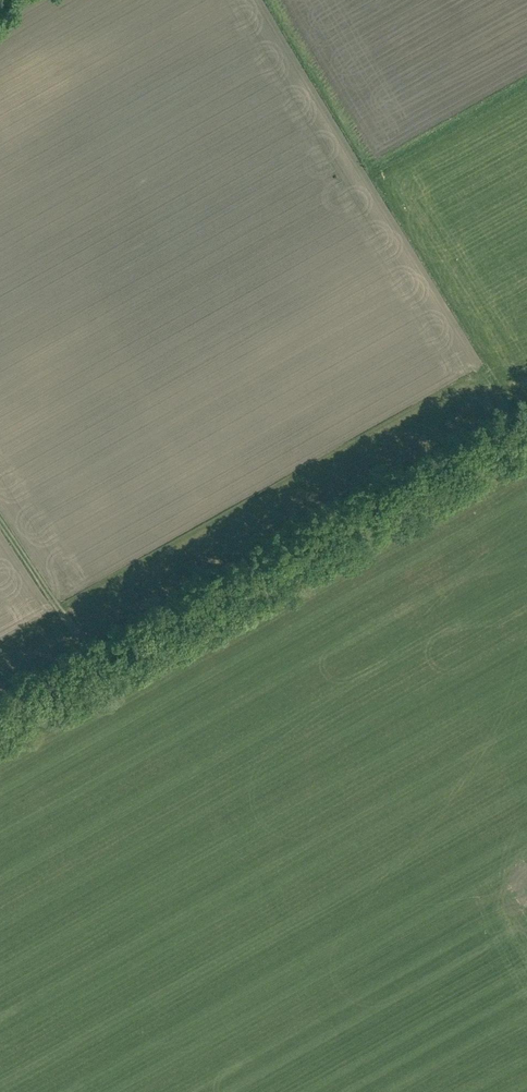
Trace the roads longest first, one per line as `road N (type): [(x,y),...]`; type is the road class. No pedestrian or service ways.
road 1 (track): [(0,717),(526,422)]

